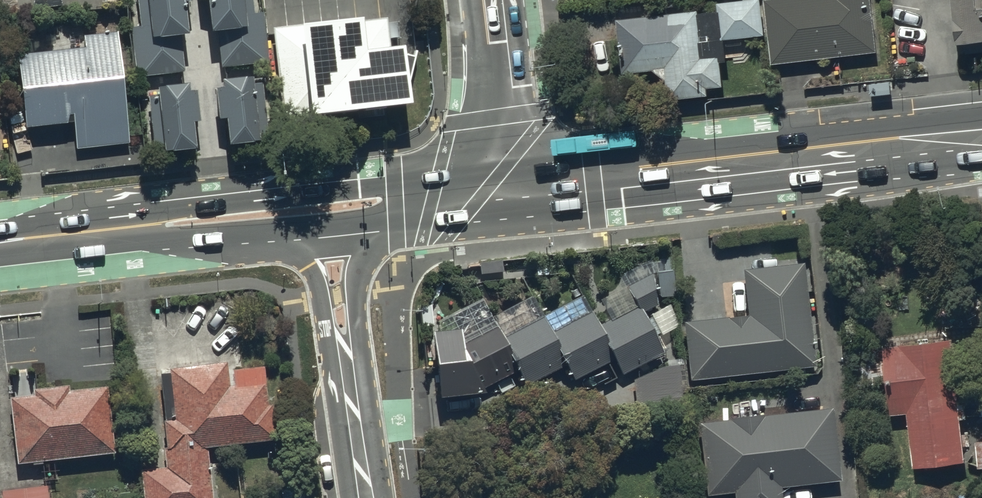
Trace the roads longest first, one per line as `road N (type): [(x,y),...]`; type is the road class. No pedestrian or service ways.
road 1 (secondary): [(981,138),(512,192)]
road 2 (secondary): [(95,231),(165,202),(394,175),(424,202)]
road 3 (tertiary): [(371,497),(313,279),(264,242)]
road 4 (tertiary): [(380,231),(359,277),(357,303),(373,497)]
road 5 (tertiary): [(512,192),(492,0)]
road 6 (secondary): [(264,242),(95,231)]

